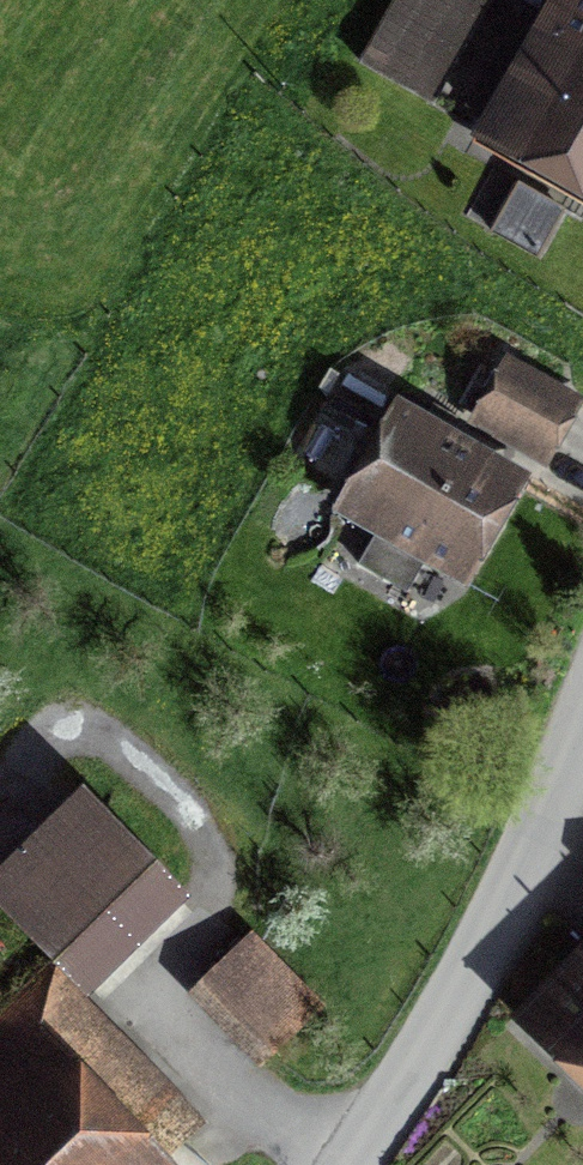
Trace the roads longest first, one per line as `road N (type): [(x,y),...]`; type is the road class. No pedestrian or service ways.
road 1 (tertiary): [(358,1164),(379,1139),(582,710)]

